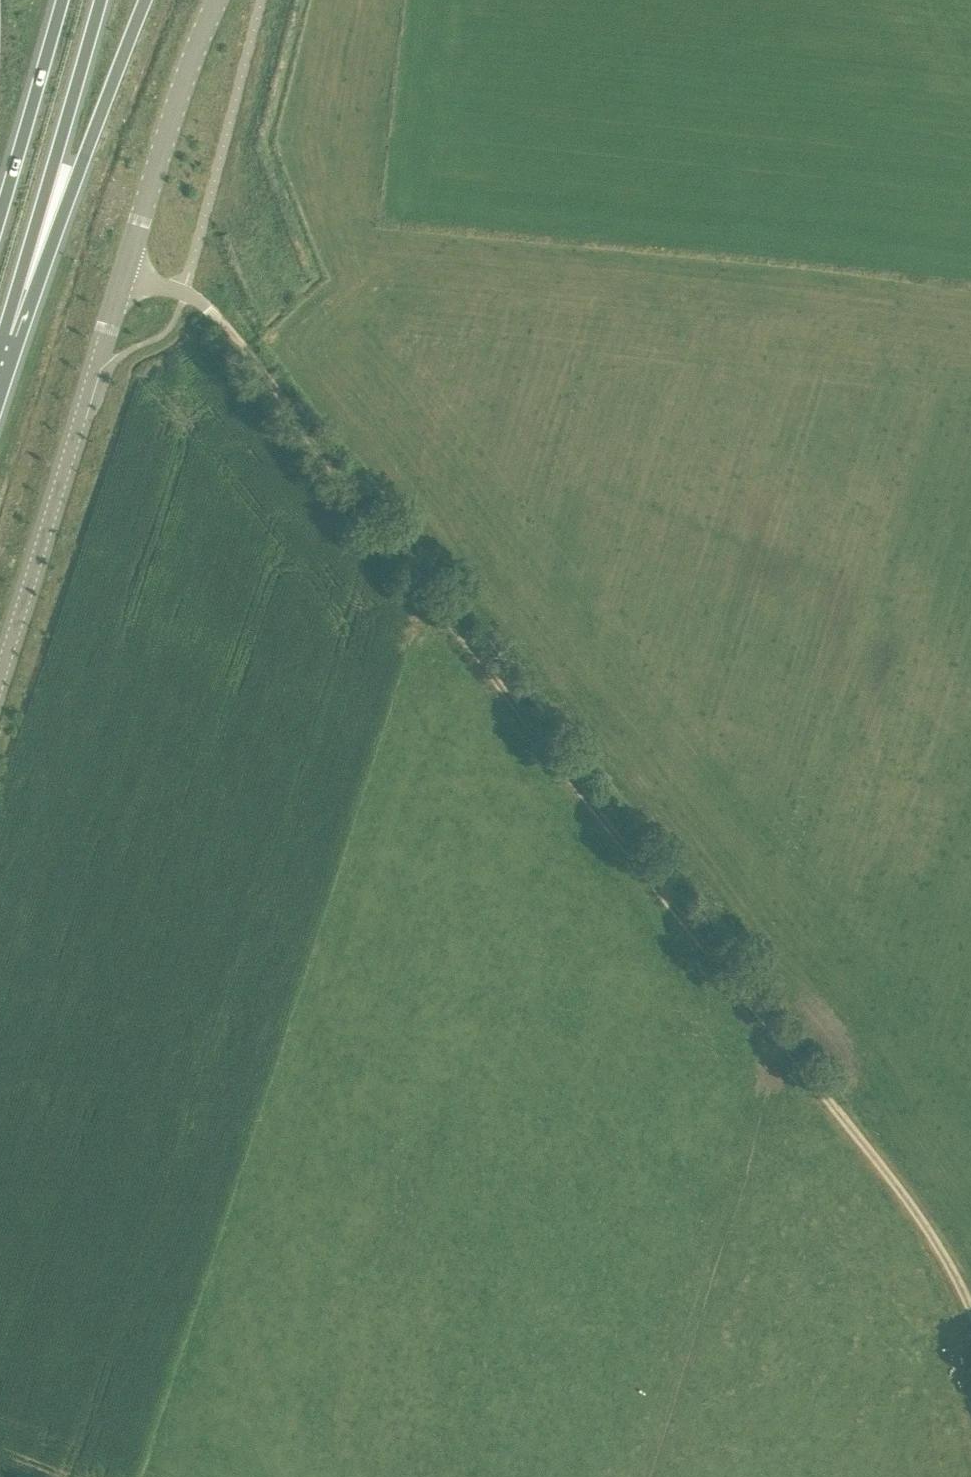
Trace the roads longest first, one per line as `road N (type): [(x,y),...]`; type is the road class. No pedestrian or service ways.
road 1 (track): [(970,1309),(954,1269),(184,292)]
road 2 (secondary): [(125,269),(0,674)]
road 3 (trunk): [(5,338),(40,280),(146,0)]
road 4 (trunk): [(5,338),(102,0)]
road 5 (secondary): [(219,0),(169,115),(125,269)]
road 6 (trunk): [(62,0),(0,215)]

